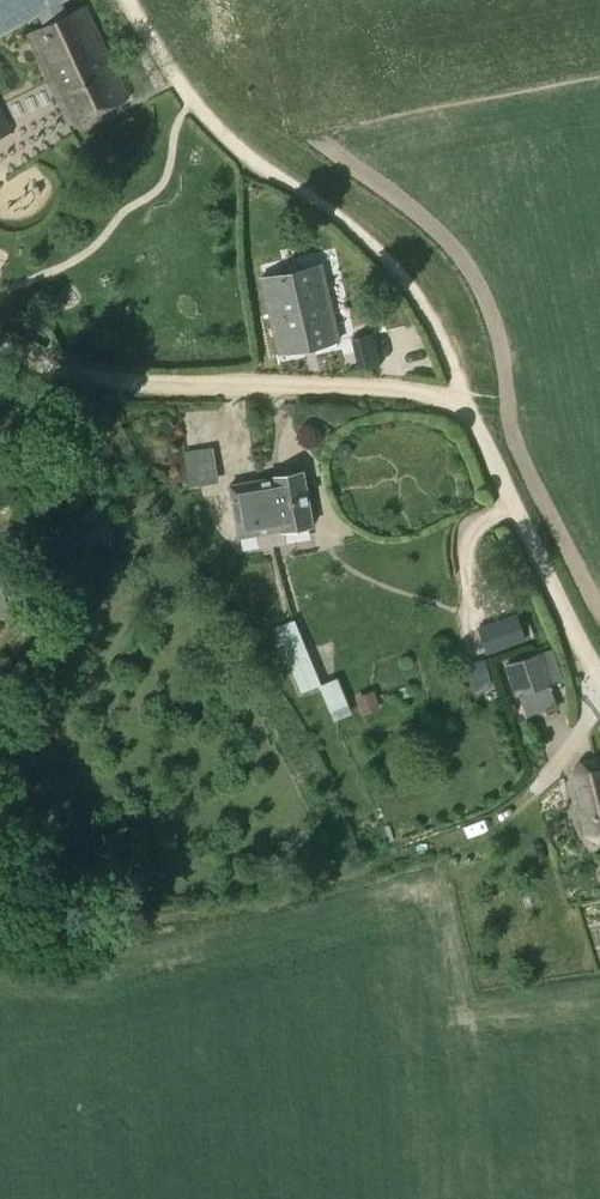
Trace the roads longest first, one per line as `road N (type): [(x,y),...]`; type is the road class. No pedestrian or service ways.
road 1 (track): [(471,411),(435,393),(380,386),(123,384),(68,371),(0,339)]
road 2 (track): [(471,411),(441,336),(379,253),(261,169),(193,101)]
road 3 (track): [(599,685),(471,411)]

